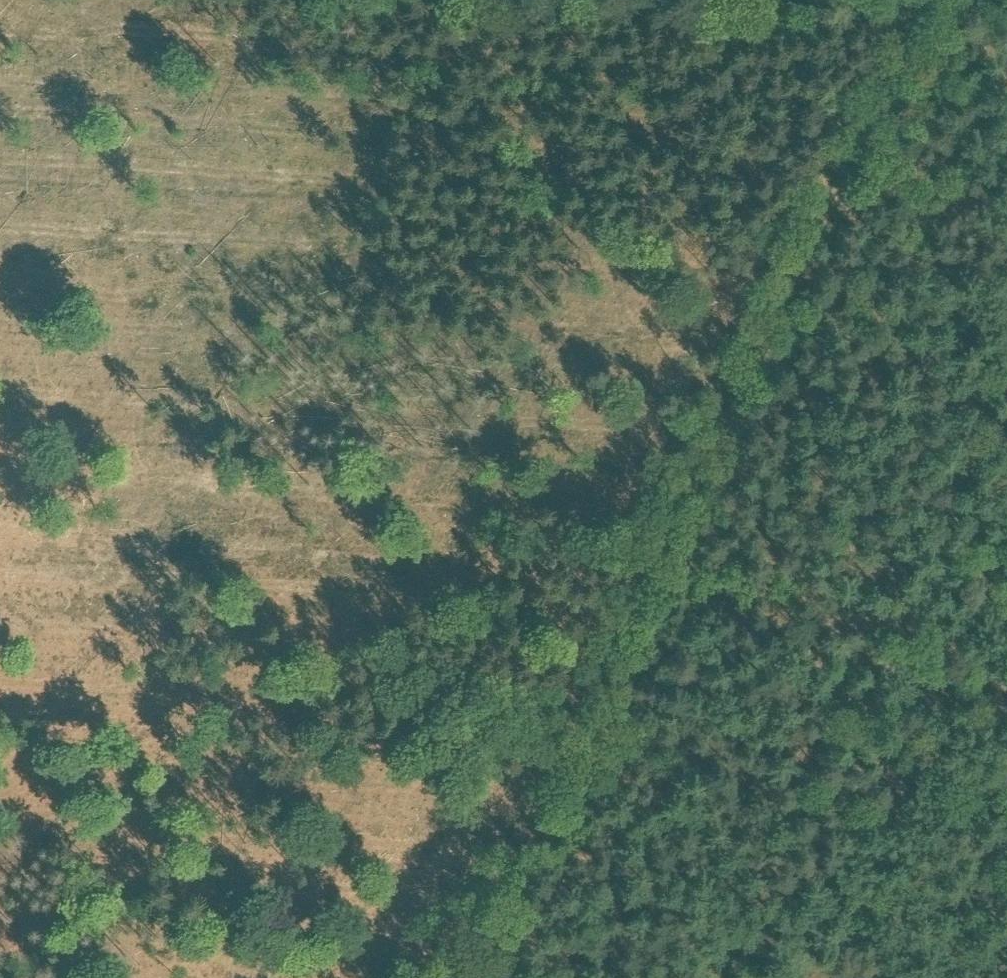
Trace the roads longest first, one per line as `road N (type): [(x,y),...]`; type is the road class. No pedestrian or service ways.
road 1 (track): [(448,977),(932,0)]

